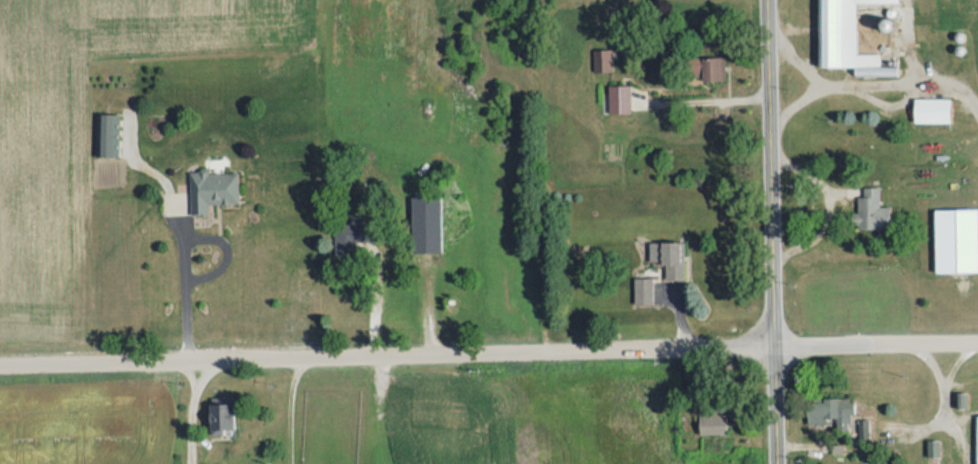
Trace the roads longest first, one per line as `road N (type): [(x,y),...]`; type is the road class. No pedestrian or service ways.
road 1 (residential): [(977,342),(0,363)]
road 2 (tertiary): [(769,0),(777,463)]

